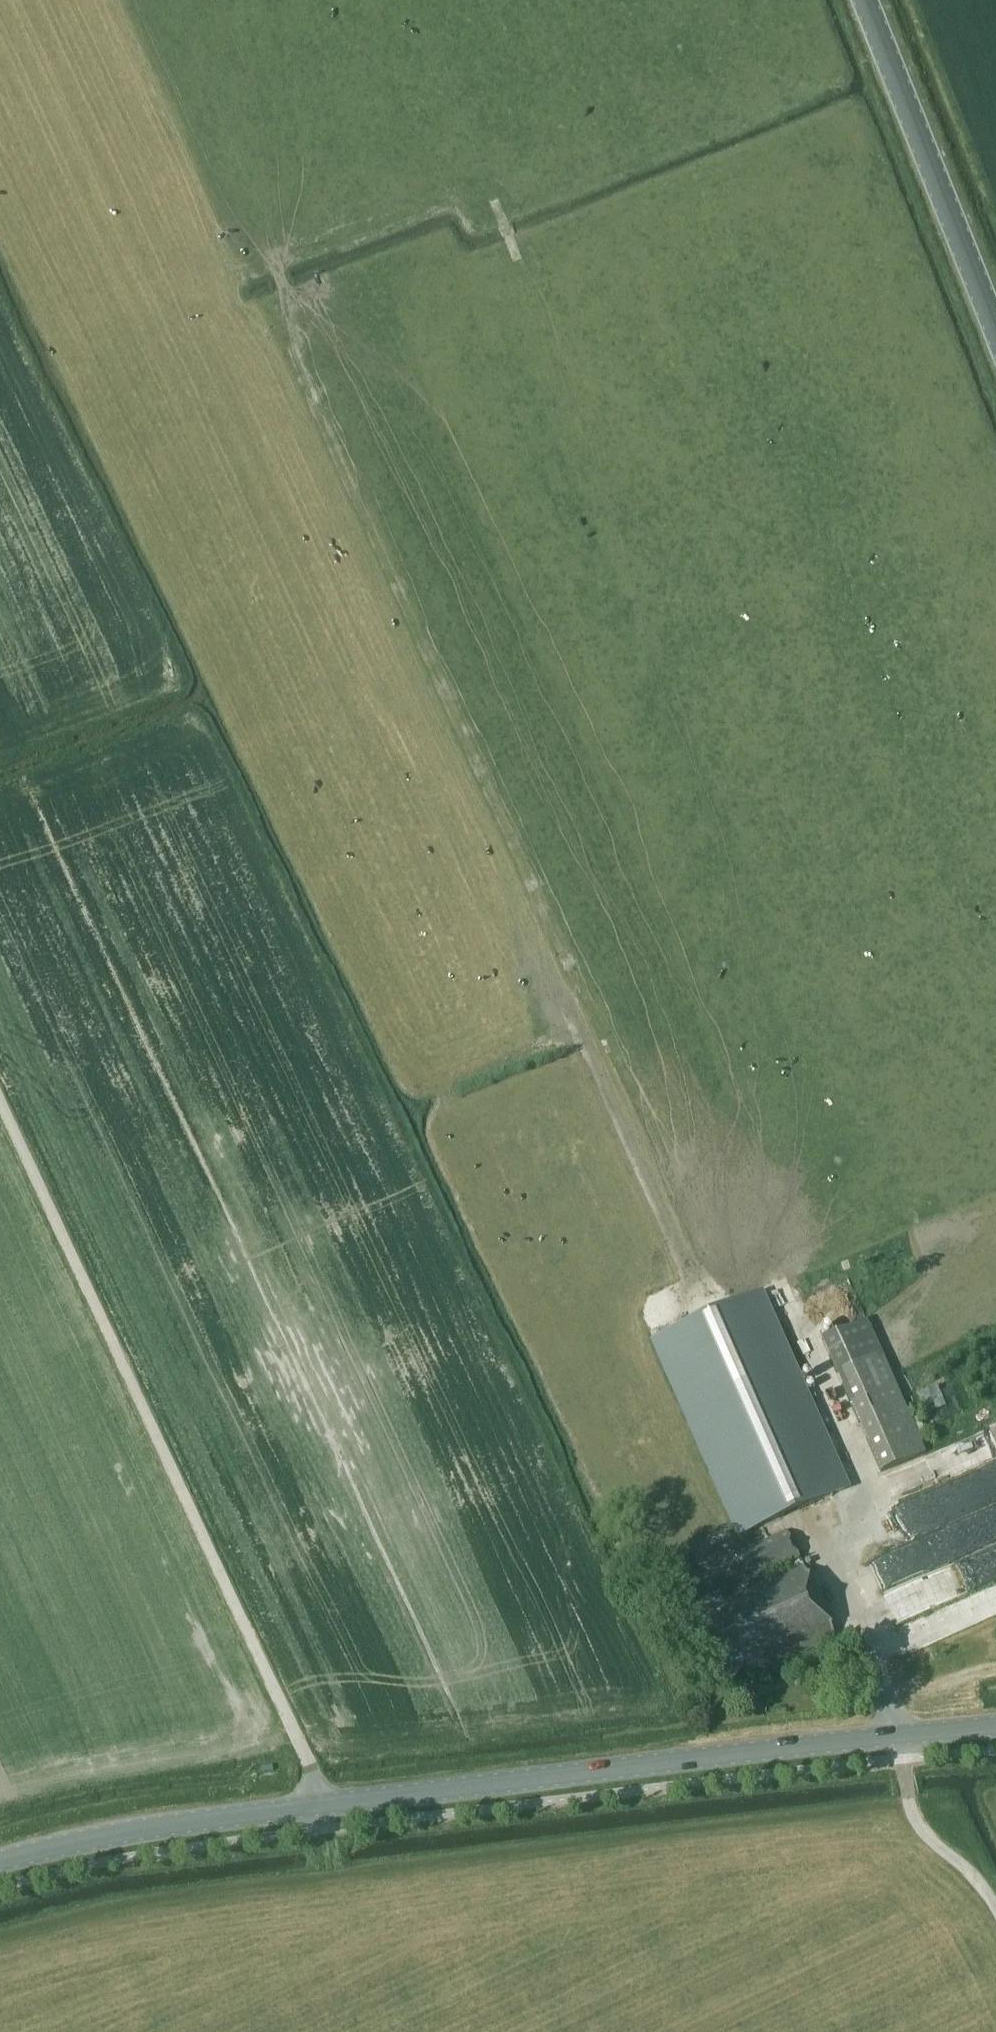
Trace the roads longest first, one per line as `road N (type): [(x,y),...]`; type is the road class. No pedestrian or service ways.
road 1 (tertiary): [(995,1726),(116,1834),(0,1864)]
road 2 (secondary): [(995,333),(865,0)]

